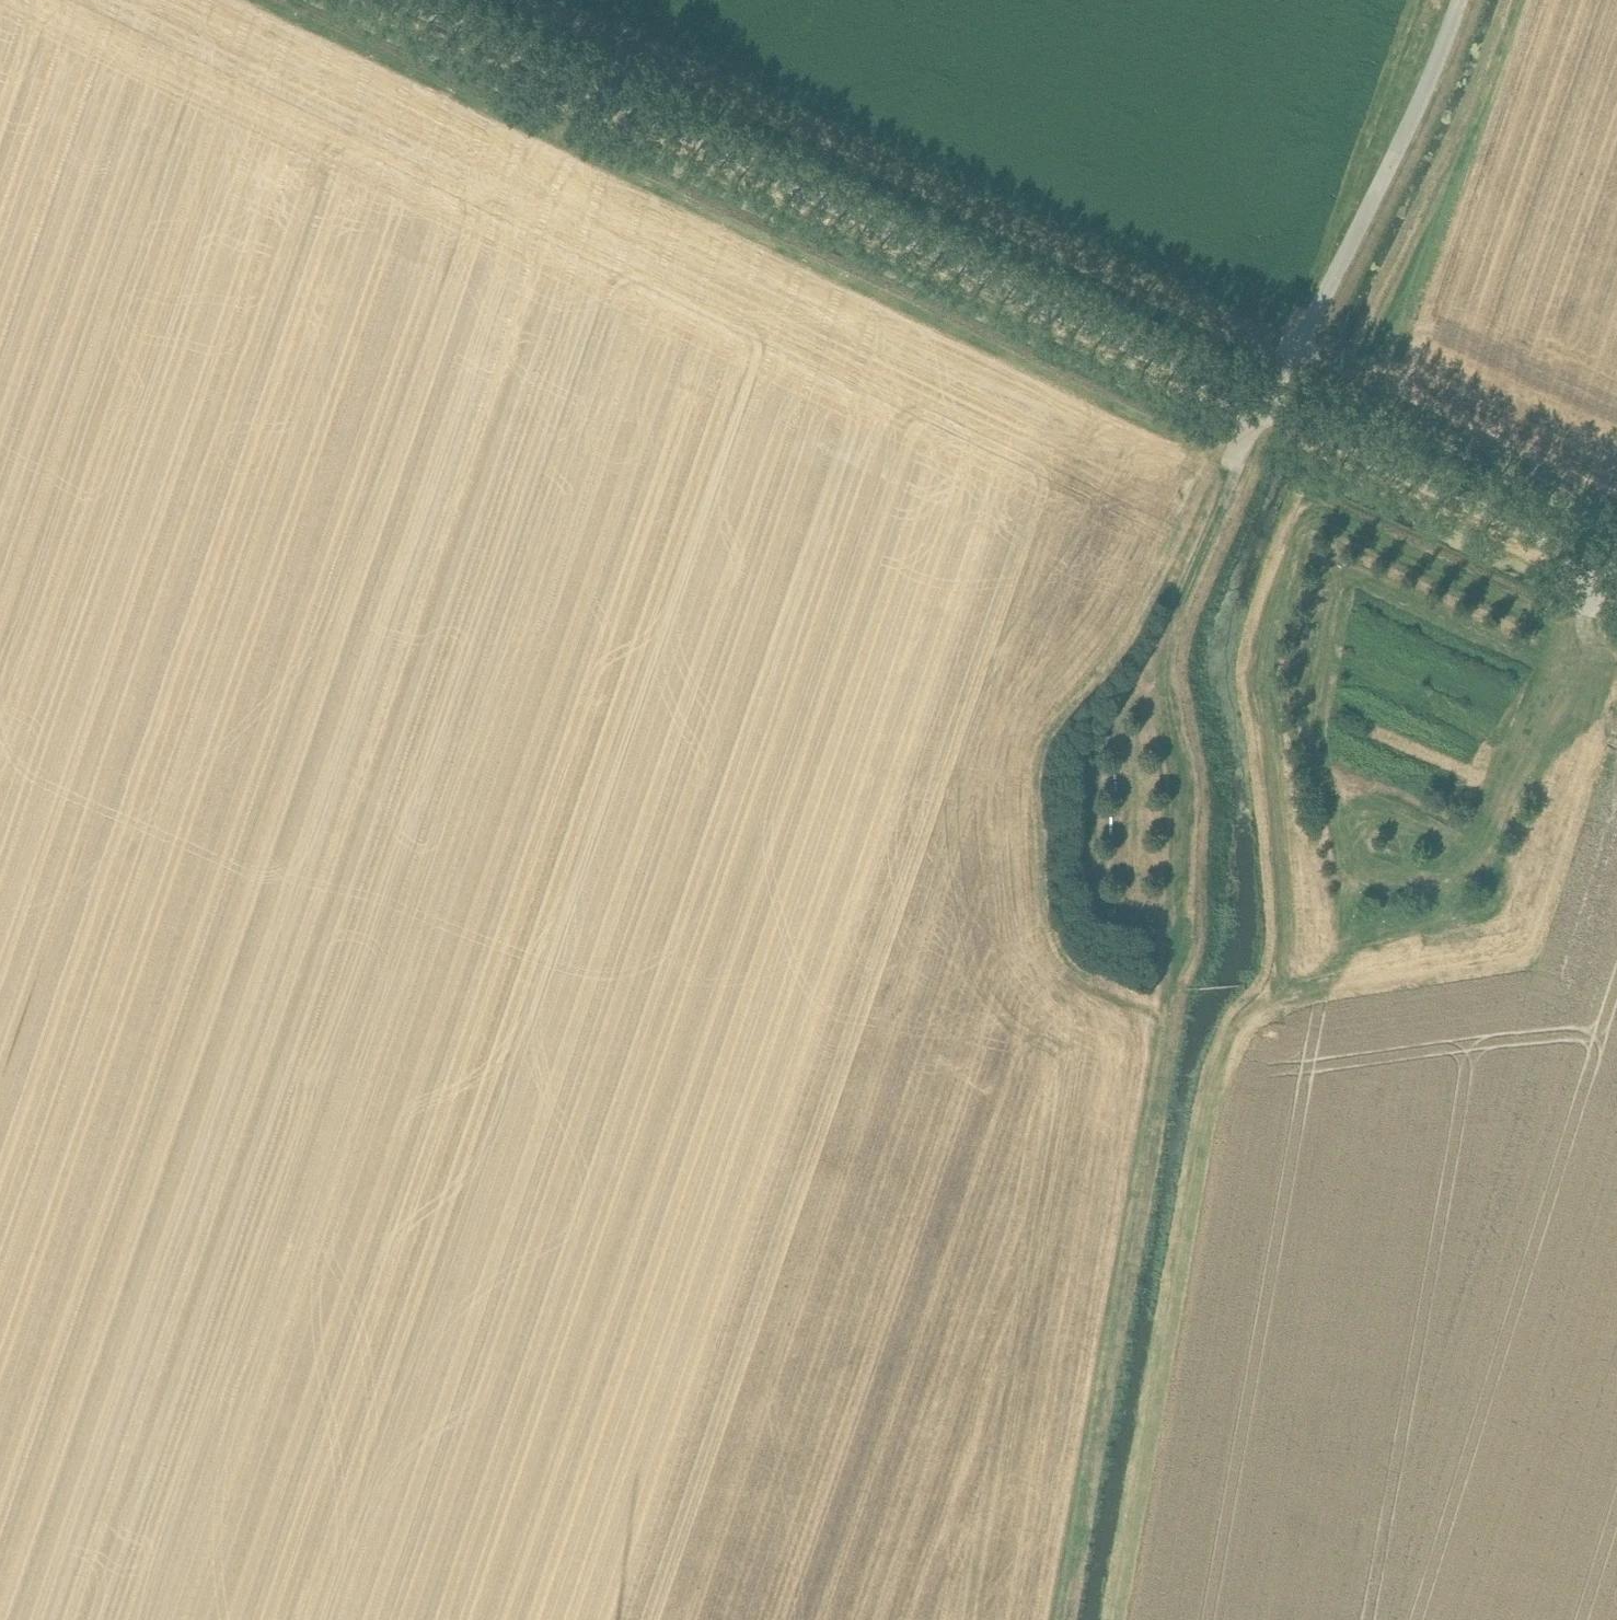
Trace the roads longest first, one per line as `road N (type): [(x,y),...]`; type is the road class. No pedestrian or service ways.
road 1 (track): [(1059,1619),(1174,948),(1179,790),(1161,693),(1164,654),(1262,409),(1397,150),(1460,0)]
road 2 (unclassified): [(1616,575),(402,0)]
road 3 (track): [(1113,1619),(1193,1174),(1222,1062),(1257,1012),(1283,995),(1523,960),(1598,730),(1575,627),(1600,567)]
road 4 (track): [(548,0),(1616,507)]
road 5 (track): [(1239,464),(258,0)]
road 6 (track): [(1268,1004),(1284,955),(1286,886),(1255,663),(1308,502),(1616,646)]
road 7 (track): [(1575,627),(1440,904),(1352,935),(1268,1004)]

